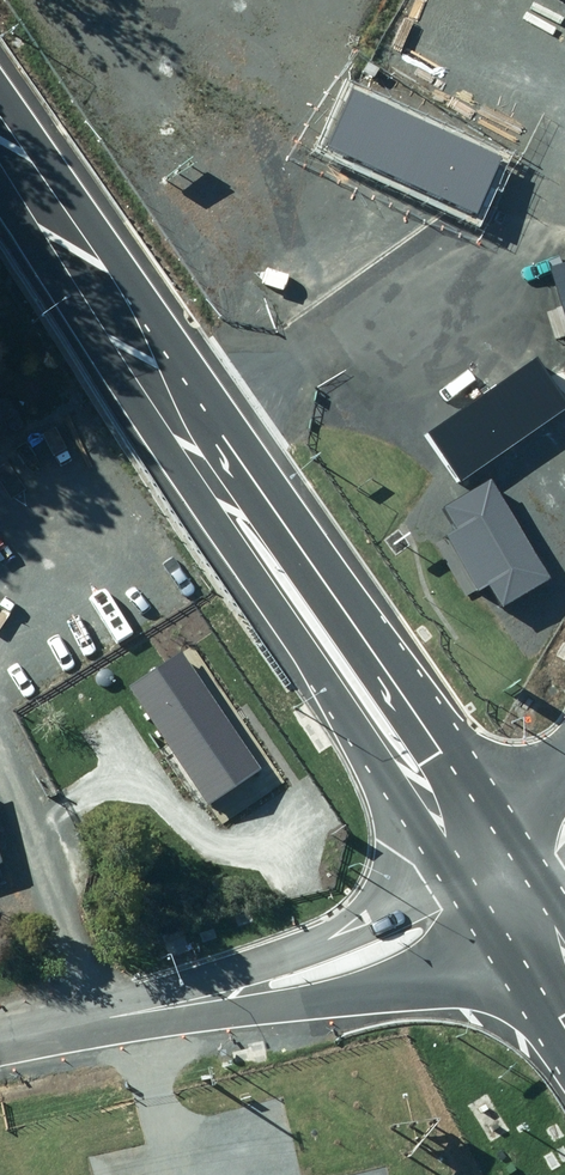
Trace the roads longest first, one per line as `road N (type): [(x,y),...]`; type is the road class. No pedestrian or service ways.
road 1 (trunk): [(35,212),(144,277),(515,827)]
road 2 (trunk): [(449,874),(83,335),(35,212)]
road 3 (tertiary): [(260,979),(0,1042)]
road 4 (tertiary): [(489,933),(353,976),(260,979)]
road 5 (tertiary): [(260,979),(449,874)]
road 6 (trunk): [(564,1062),(489,933)]

